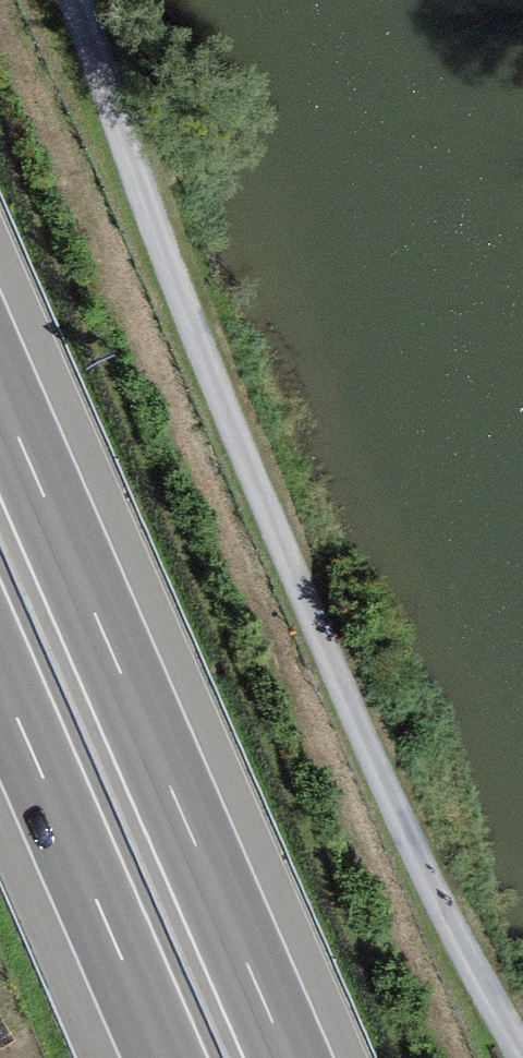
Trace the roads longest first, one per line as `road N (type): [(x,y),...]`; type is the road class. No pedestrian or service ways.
road 1 (track): [(522,1030),(402,791),(212,355),(90,0)]
road 2 (motorway): [(305,1057),(0,358)]
road 3 (motorway): [(0,654),(176,1057)]

